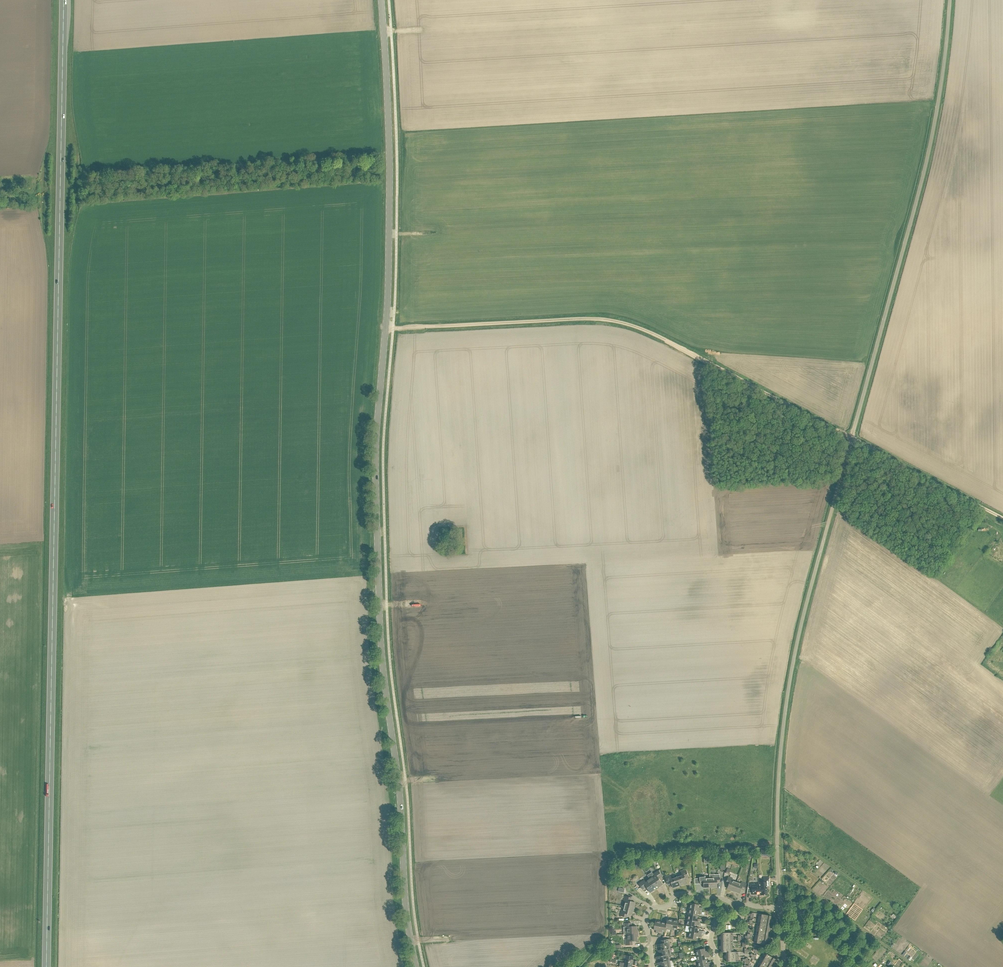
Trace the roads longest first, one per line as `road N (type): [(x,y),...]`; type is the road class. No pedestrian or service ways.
road 1 (tertiary): [(416,966),(380,640),(376,458),(389,156),(381,0)]
road 2 (trunk): [(46,966),(64,0)]
road 3 (unclassified): [(780,907),(779,768),(791,671),(933,128),(949,0)]
road 4 (track): [(393,328),(625,323),(1002,518)]
road 5 (track): [(389,156),(87,184)]
road 6 (track): [(777,829),(899,915),(918,890)]
road 7 (track): [(778,869),(915,966)]

